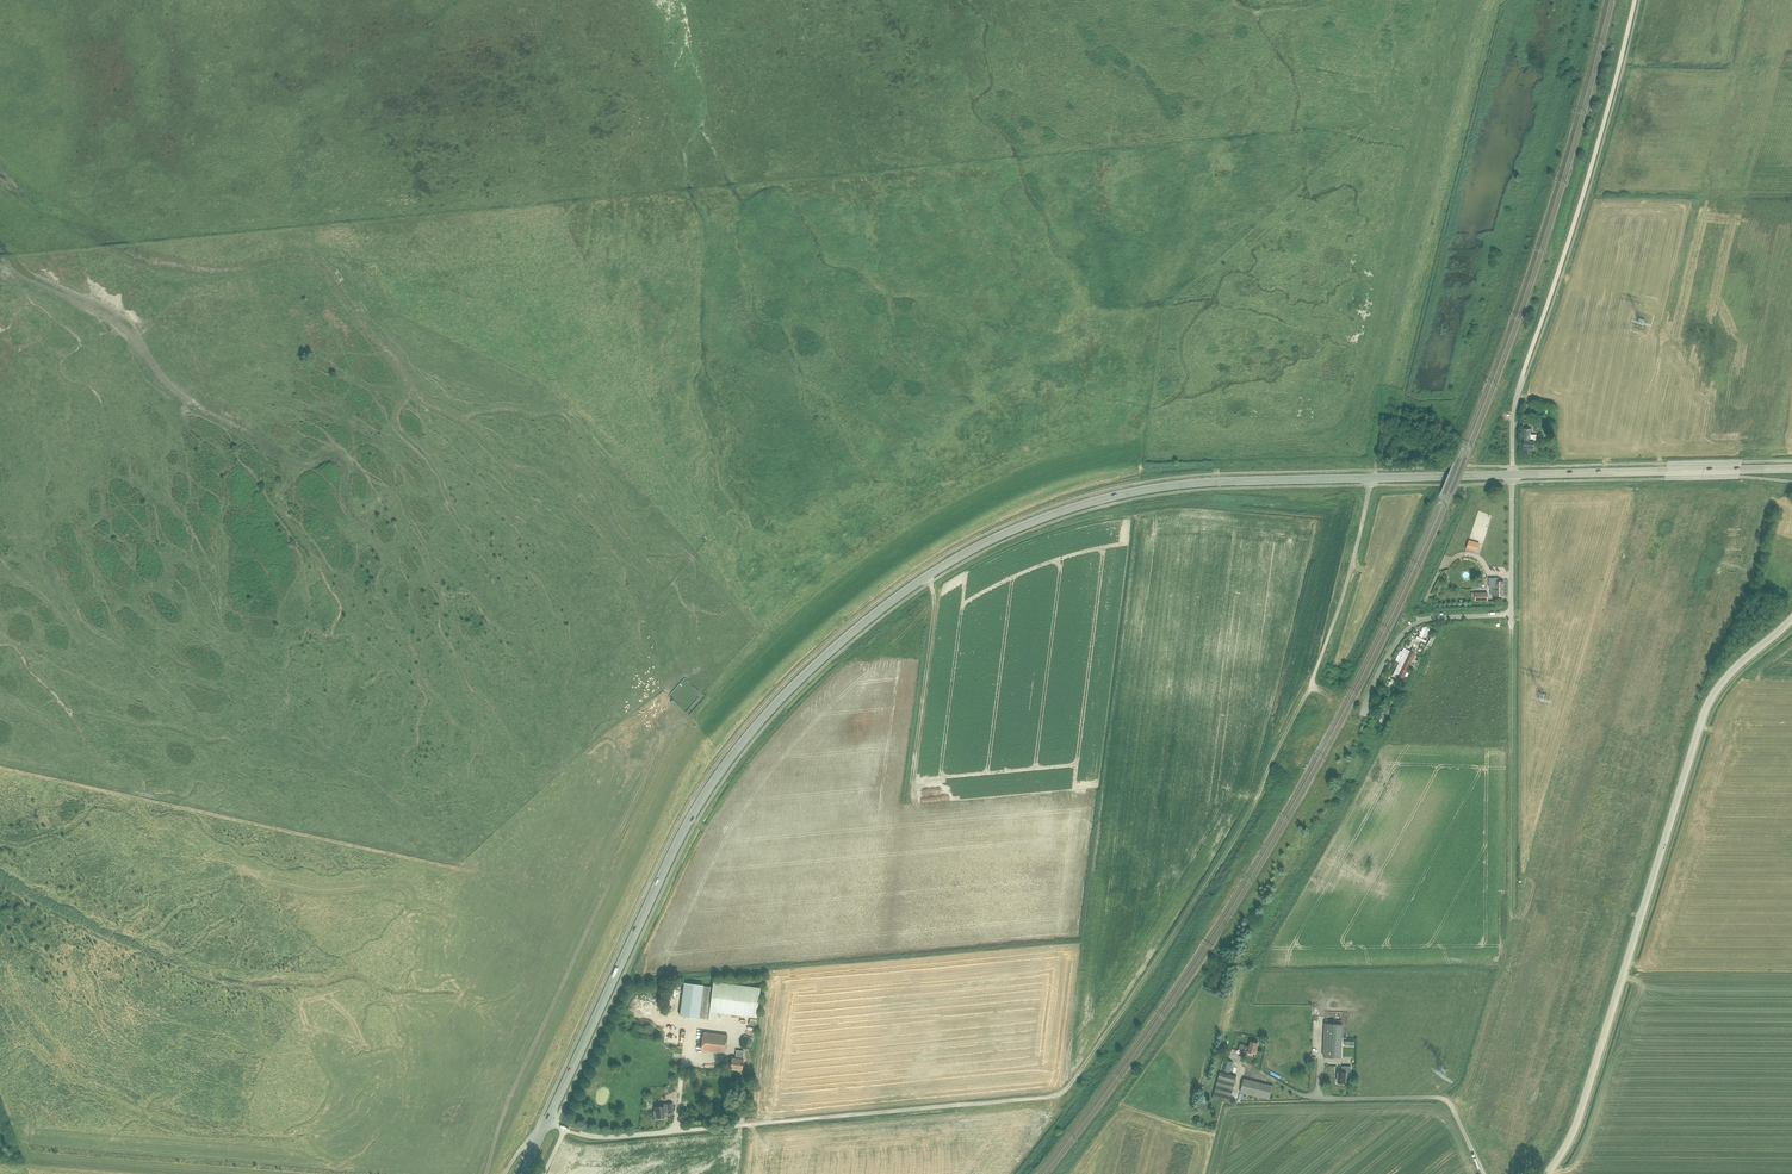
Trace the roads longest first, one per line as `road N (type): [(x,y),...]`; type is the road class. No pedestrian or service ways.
road 1 (primary): [(547,1123),(693,810),(769,709),(856,630),(989,542),(1130,493),(1220,481),(1373,478)]
road 2 (tertiary): [(1549,1173),(1579,1121),(1710,698),(1791,619)]
road 3 (track): [(1045,1097),(1070,1086),(1165,949),(1248,815),(1312,687)]
road 4 (unclassified): [(1512,475),(1517,397),(1632,0)]
road 5 (unclassified): [(565,1129),(620,1137),(1045,1097)]
road 6 (track): [(487,1173),(504,1113),(644,815)]
road 7 (unclassified): [(1363,713),(1393,648),(1418,621),(1510,615),(1512,475)]
road 8 (track): [(1510,615),(1509,929)]
road 9 (primary): [(1512,475),(1791,468)]
road 10 (track): [(1312,687),(1370,485)]
road 11 (primary): [(1373,478),(1512,475)]

